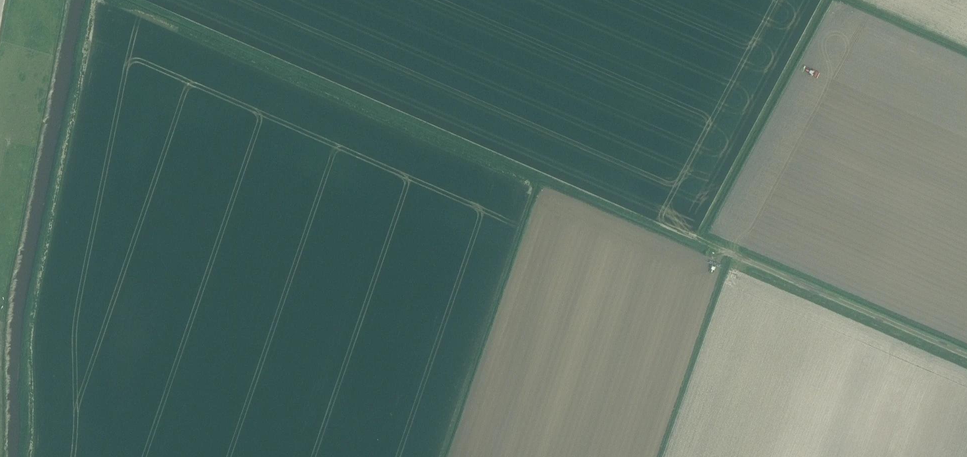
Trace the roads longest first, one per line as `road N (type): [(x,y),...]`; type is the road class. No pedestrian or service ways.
road 1 (track): [(697,241),(966,357)]

